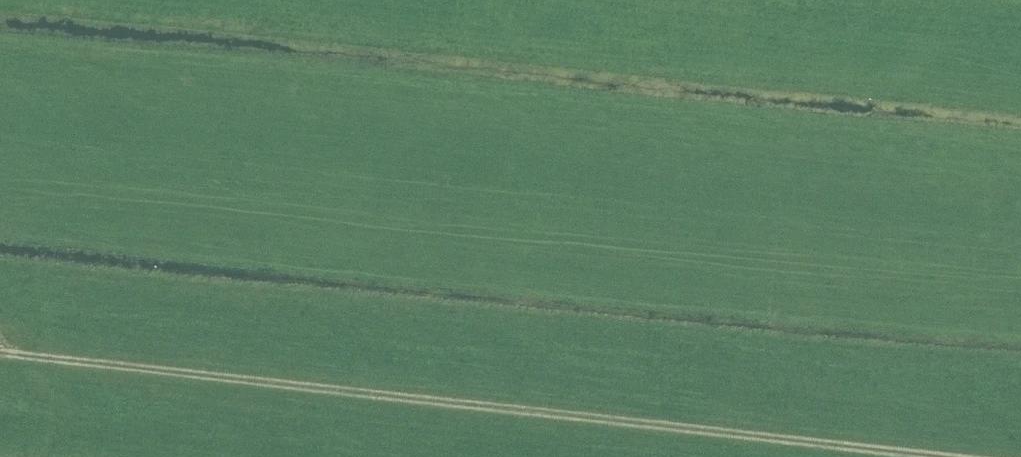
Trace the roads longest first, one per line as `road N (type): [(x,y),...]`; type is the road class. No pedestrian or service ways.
road 1 (track): [(0,346),(6,354),(939,456)]

